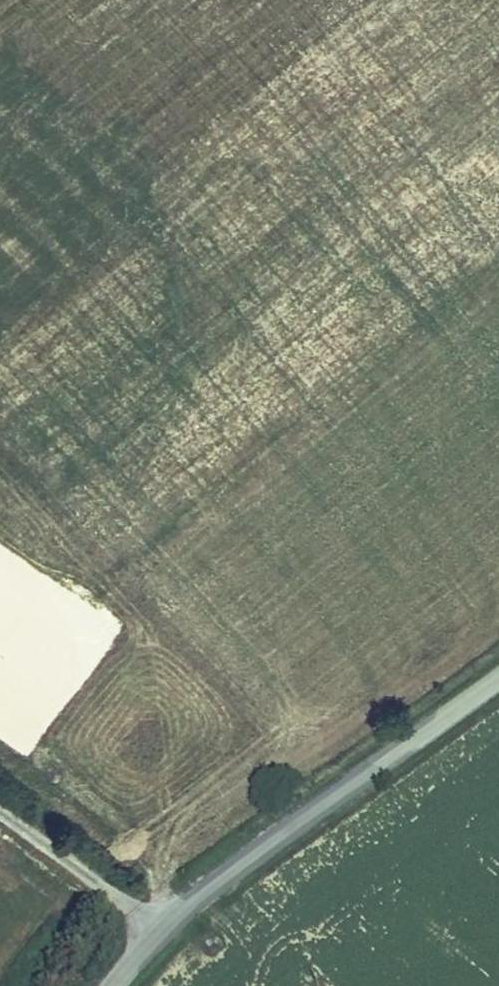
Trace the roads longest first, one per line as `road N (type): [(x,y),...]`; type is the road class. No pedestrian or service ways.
road 1 (tertiary): [(112,985),(157,935),(261,848),(498,676)]

